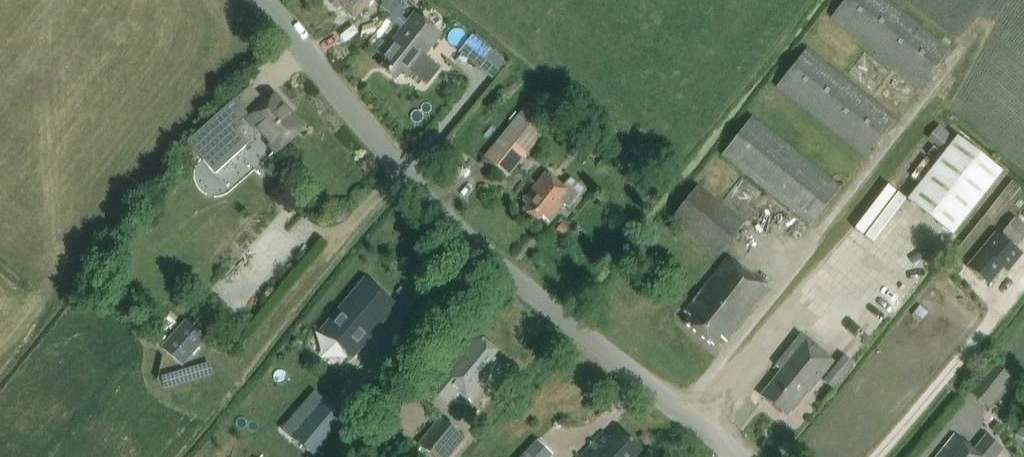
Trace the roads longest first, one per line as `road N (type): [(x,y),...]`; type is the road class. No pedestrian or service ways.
road 1 (tertiary): [(742,456),(462,236),(262,0)]

